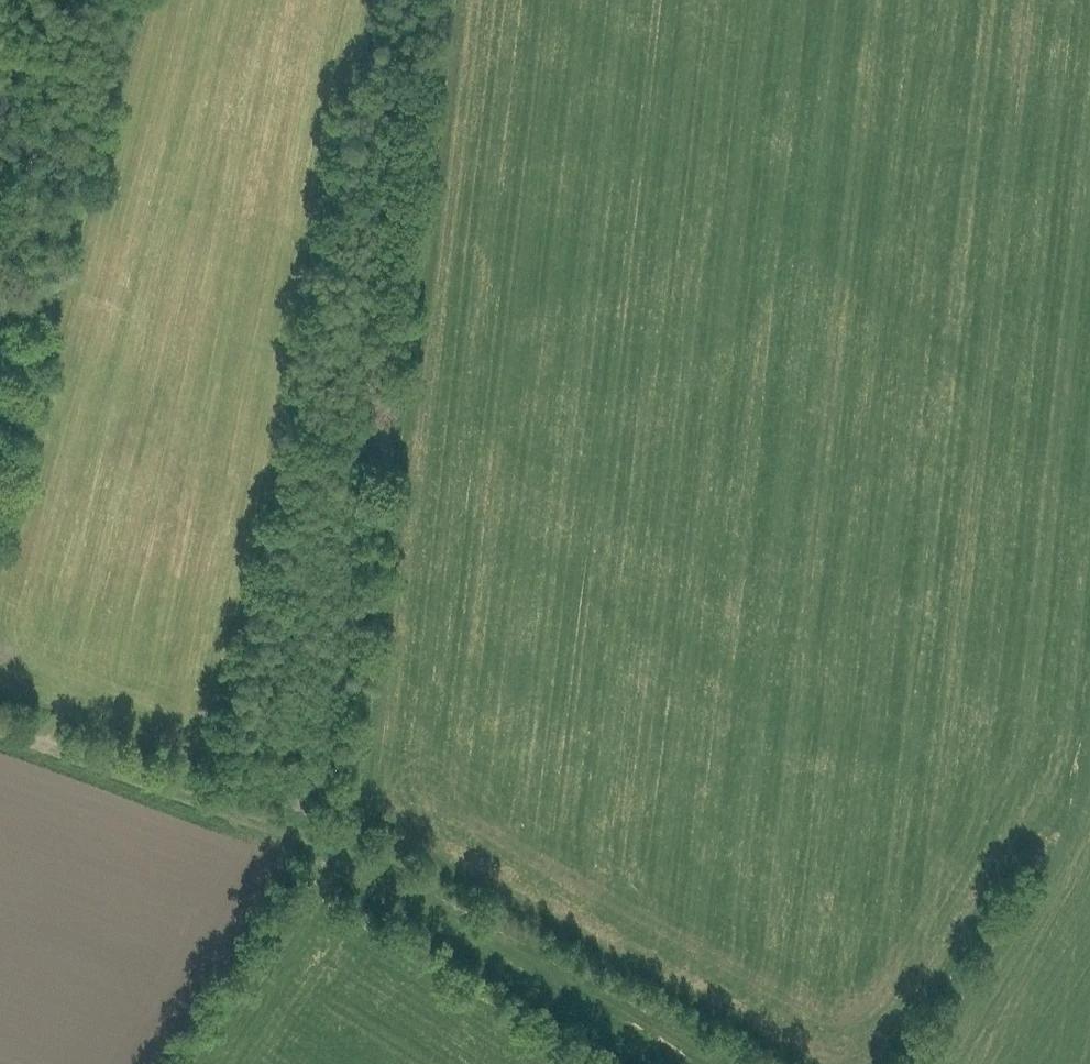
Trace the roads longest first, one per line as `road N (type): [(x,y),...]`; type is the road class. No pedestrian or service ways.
road 1 (track): [(0,729),(321,845),(713,1063)]
road 2 (track): [(163,1063),(287,865),(296,836)]

